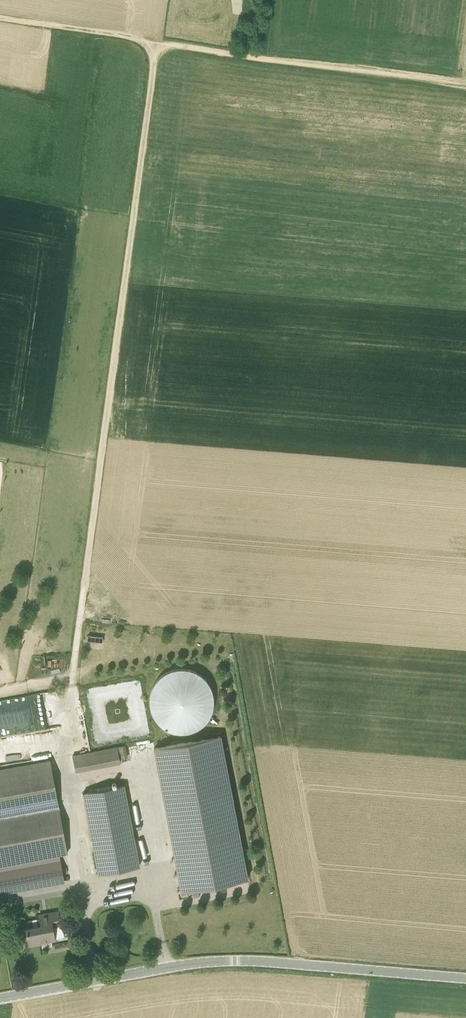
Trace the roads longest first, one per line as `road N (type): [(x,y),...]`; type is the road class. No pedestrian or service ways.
road 1 (track): [(156,41),(64,760),(70,785),(141,769)]
road 2 (unclassified): [(0,998),(225,961),(465,978)]
road 3 (track): [(156,41),(465,85)]
road 4 (track): [(156,41),(0,17)]

